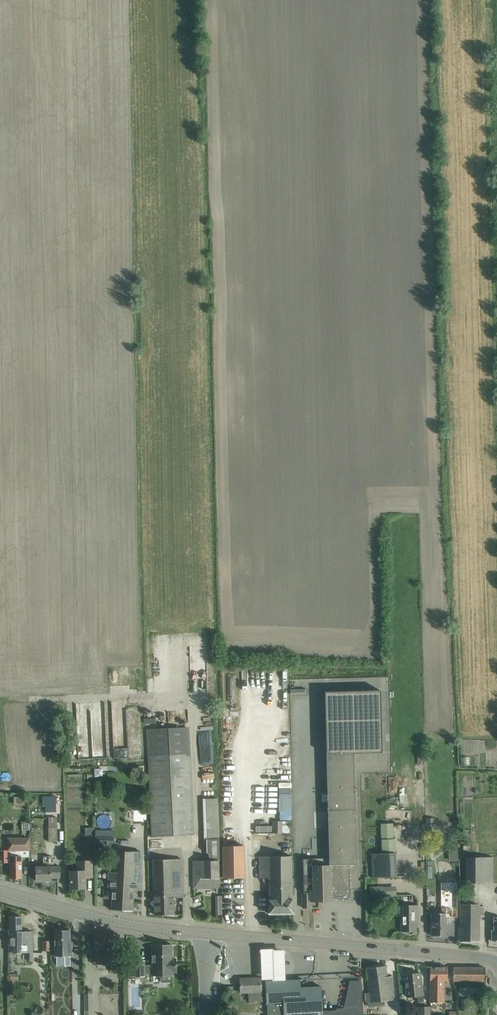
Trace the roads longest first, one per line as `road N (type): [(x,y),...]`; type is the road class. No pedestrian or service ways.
road 1 (tertiary): [(496,962),(207,933)]
road 2 (tertiary): [(207,933),(112,922),(0,890)]

